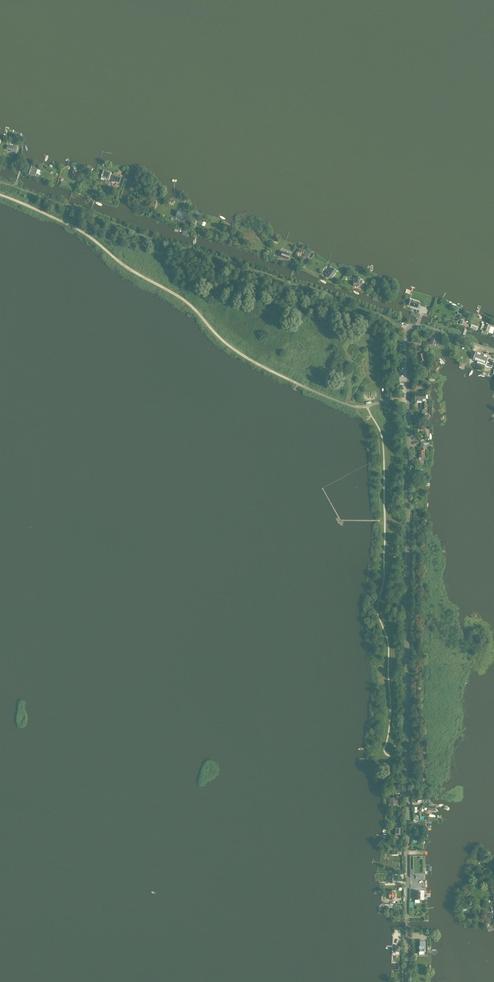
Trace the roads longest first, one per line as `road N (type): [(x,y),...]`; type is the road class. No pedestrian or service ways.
road 1 (residential): [(407,920),(409,333),(426,327),(493,350)]

